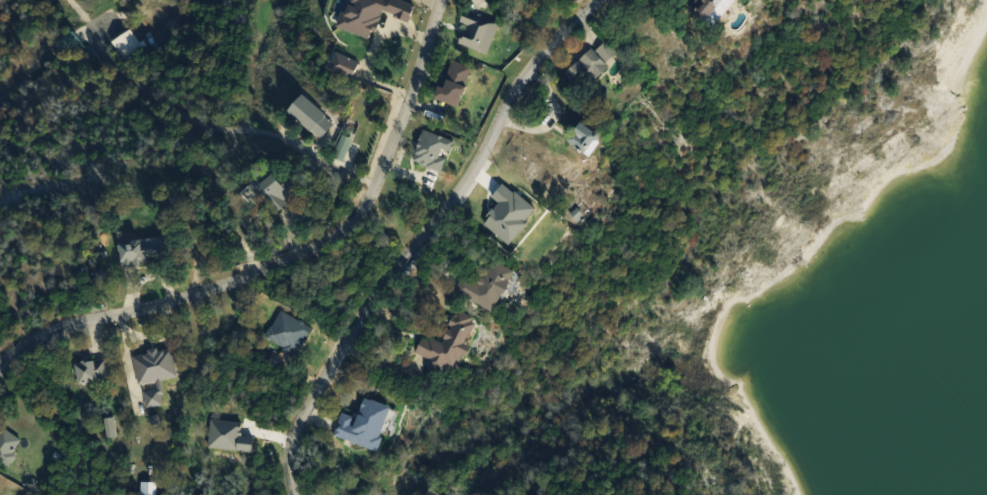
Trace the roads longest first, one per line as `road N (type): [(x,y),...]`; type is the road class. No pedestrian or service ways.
road 1 (residential): [(0,374),(57,334),(278,268),(325,245),(366,205),(445,0)]
road 2 (residential): [(601,0),(541,58),(303,422),(295,494)]

